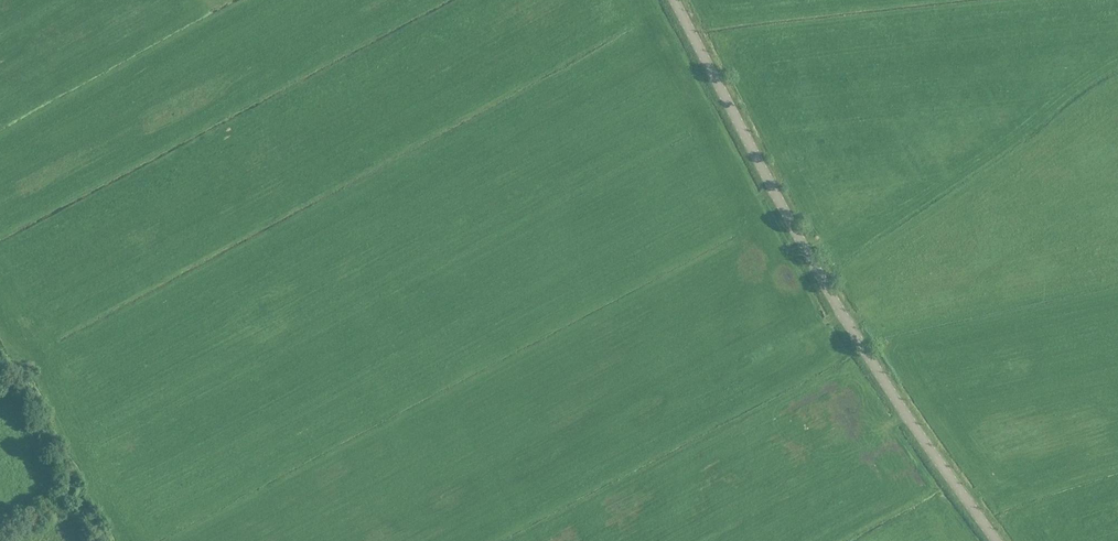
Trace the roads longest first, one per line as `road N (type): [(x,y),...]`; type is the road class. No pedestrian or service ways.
road 1 (unclassified): [(998,540),(862,344),(675,0)]

